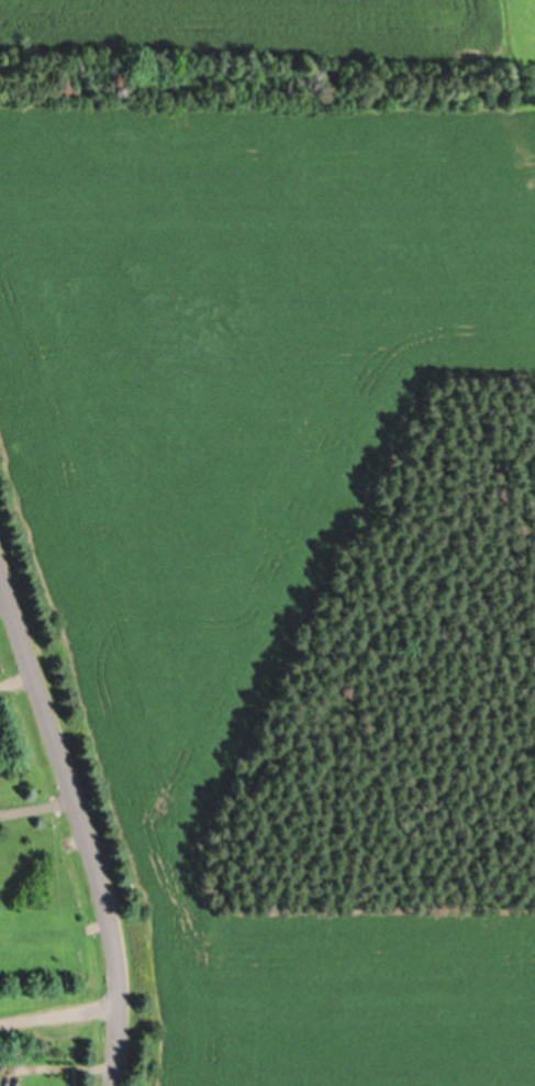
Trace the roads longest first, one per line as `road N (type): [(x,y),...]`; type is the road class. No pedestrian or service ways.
road 1 (residential): [(0,82),(486,134),(534,146)]
road 2 (residential): [(0,573),(108,899),(120,956),(111,1085)]

